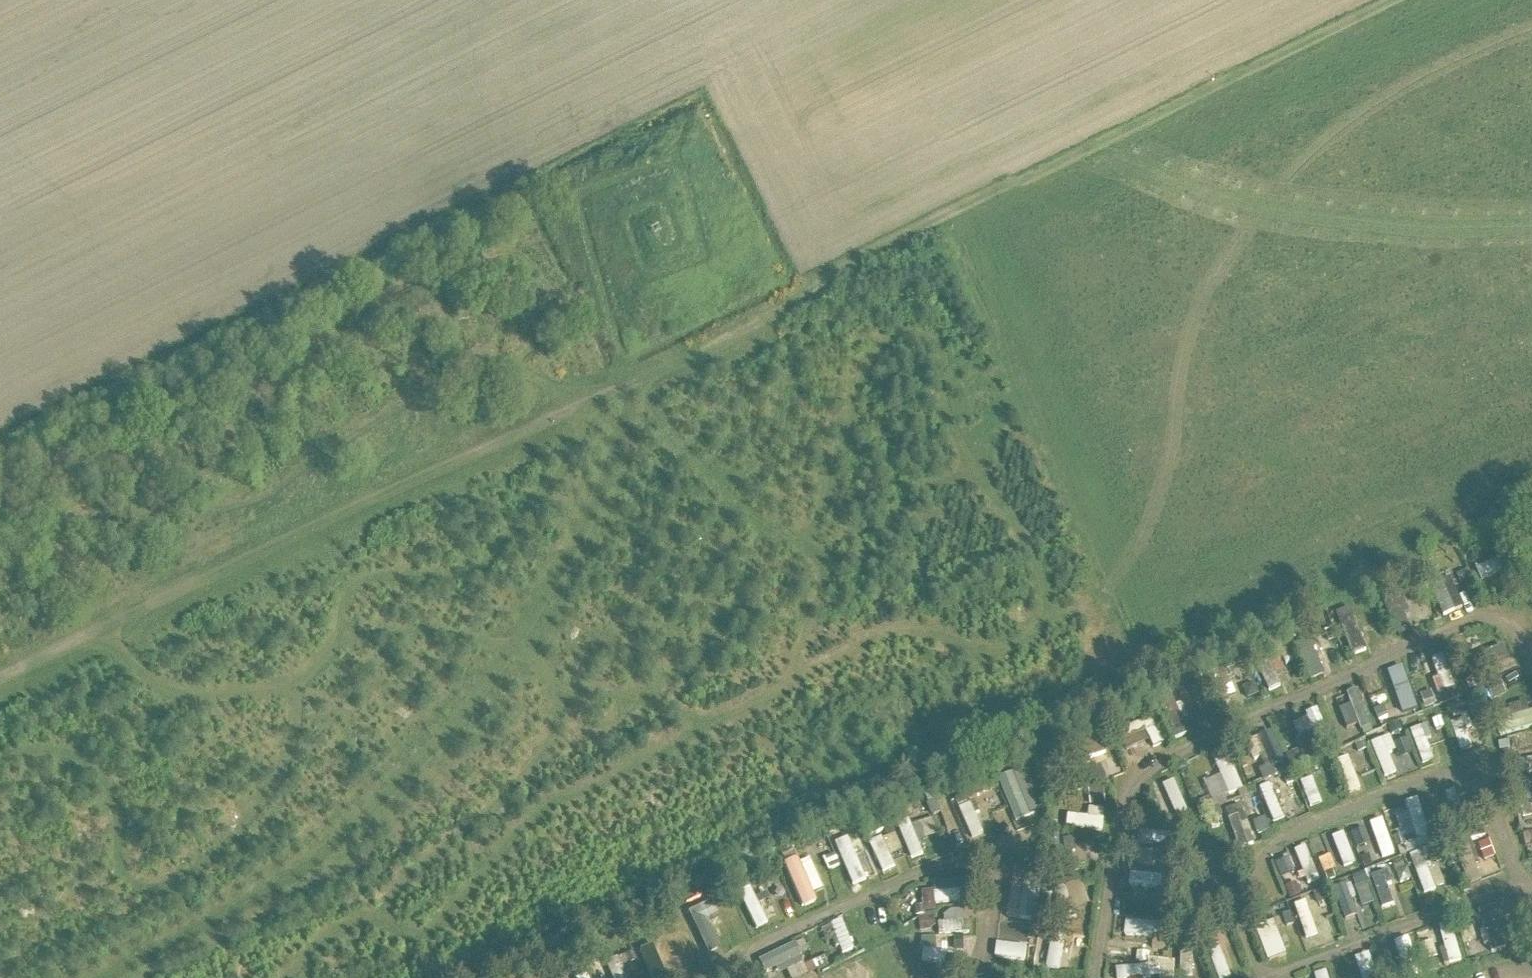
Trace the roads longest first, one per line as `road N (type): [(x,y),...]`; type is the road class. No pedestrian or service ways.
road 1 (track): [(1384,0),(880,248),(692,356),(385,477),(0,669)]
road 2 (track): [(616,388),(624,415),(575,535),(469,700),(296,876),(98,977)]
road 3 (track): [(1046,613),(1096,604),(1141,542),(1168,467),(1183,354),(1198,308),(1225,255),(1287,174),(1391,92),(1531,27)]
road 4 (track): [(1109,136),(1222,193),(1288,208),(1399,221),(1531,221)]

